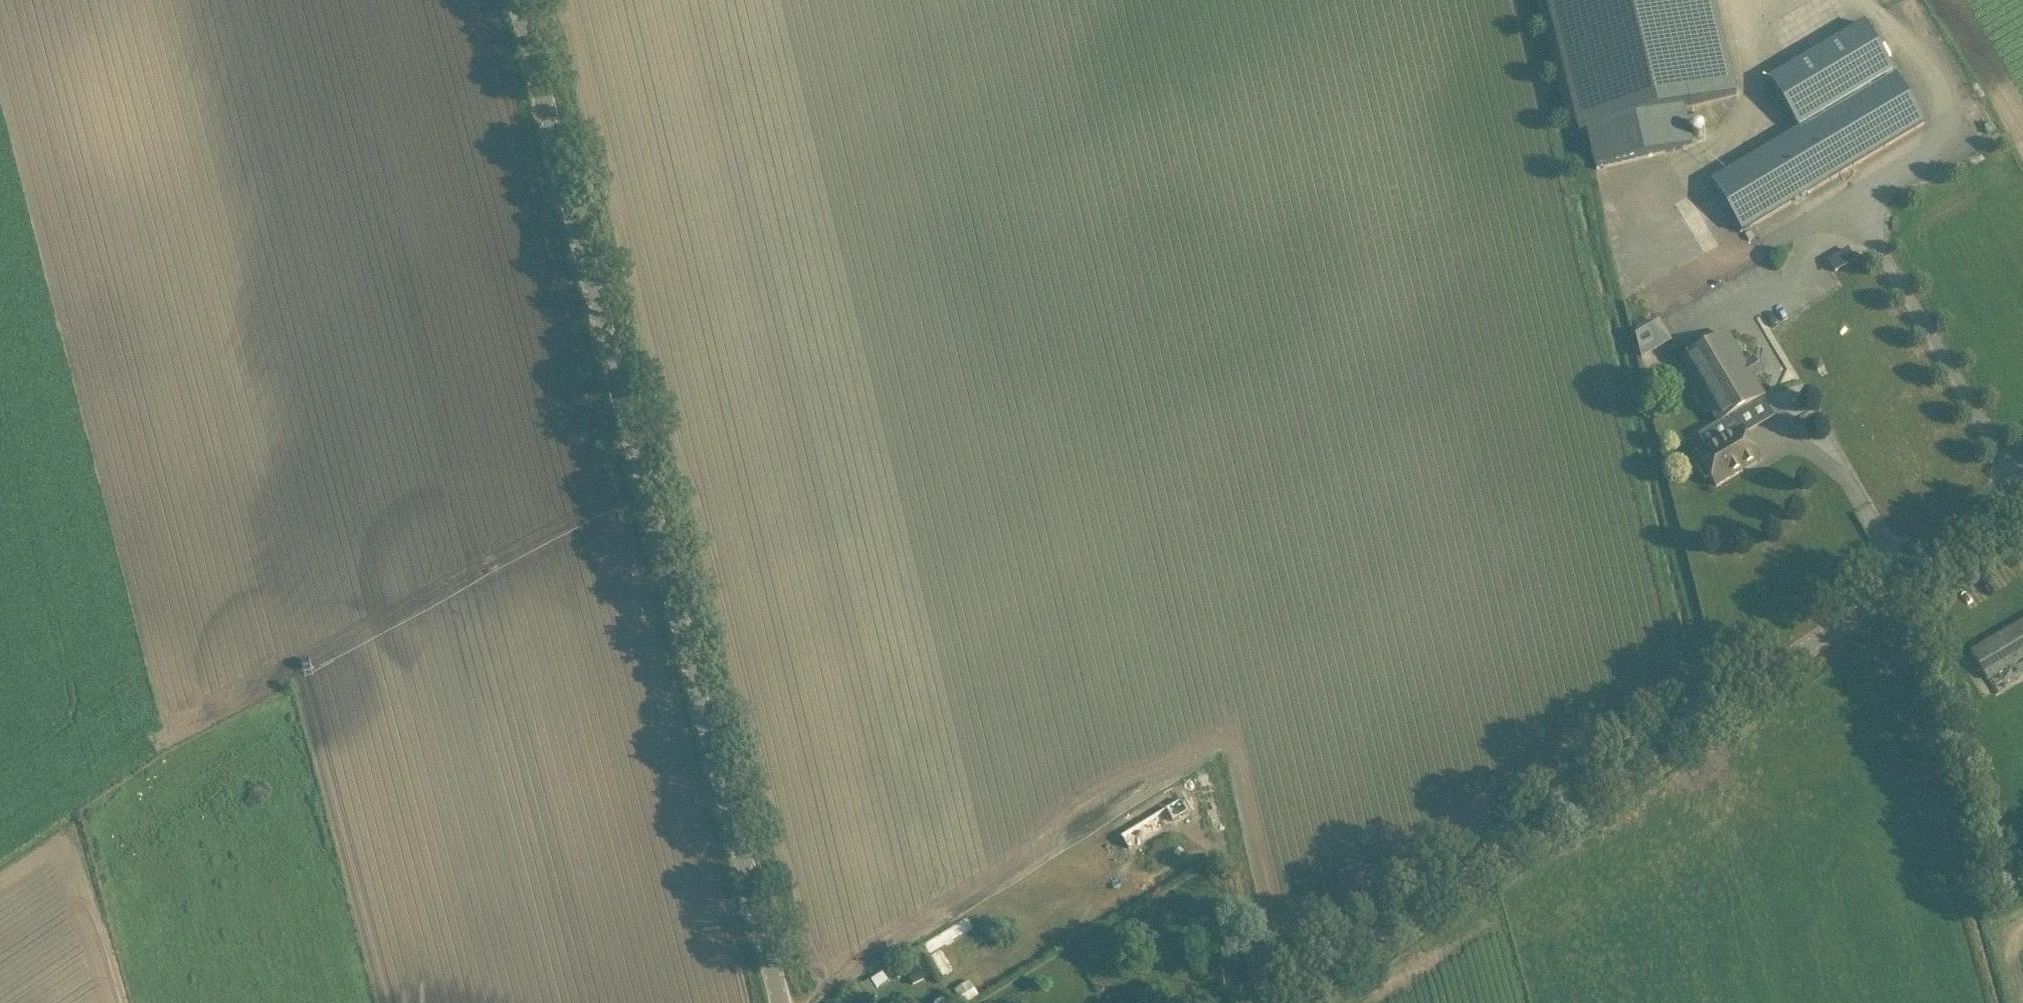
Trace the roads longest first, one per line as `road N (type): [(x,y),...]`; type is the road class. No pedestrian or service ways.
road 1 (unclassified): [(787,1002),(785,969),(523,0)]
road 2 (tertiary): [(1282,1002),(2022,500)]

